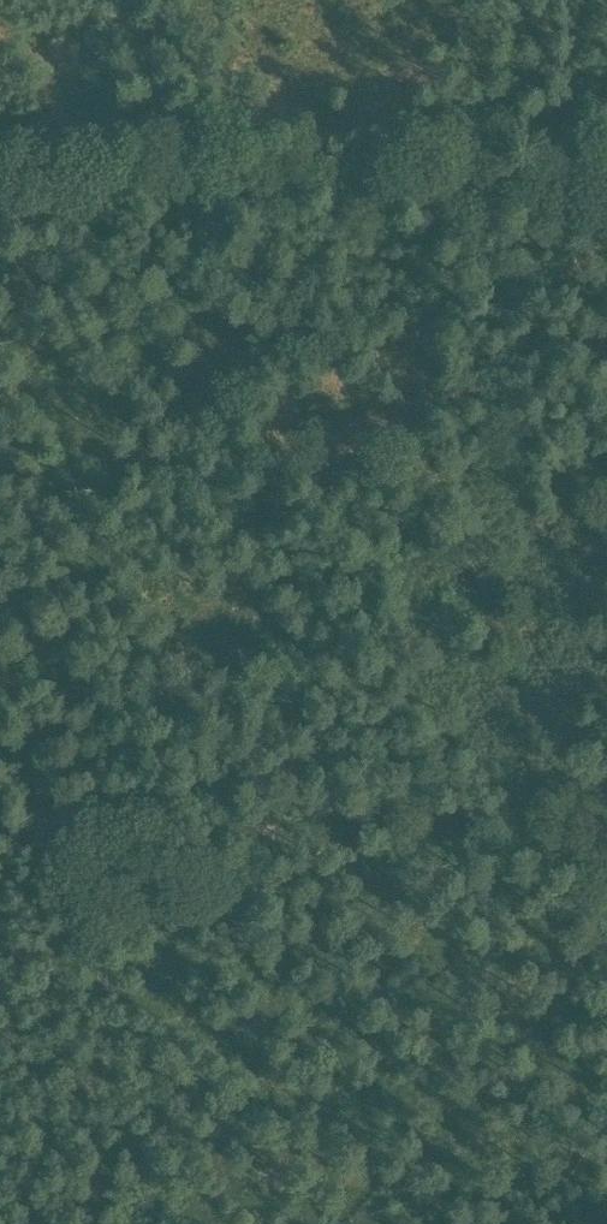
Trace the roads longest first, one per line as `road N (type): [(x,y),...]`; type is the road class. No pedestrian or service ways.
road 1 (track): [(0,184),(606,177)]

